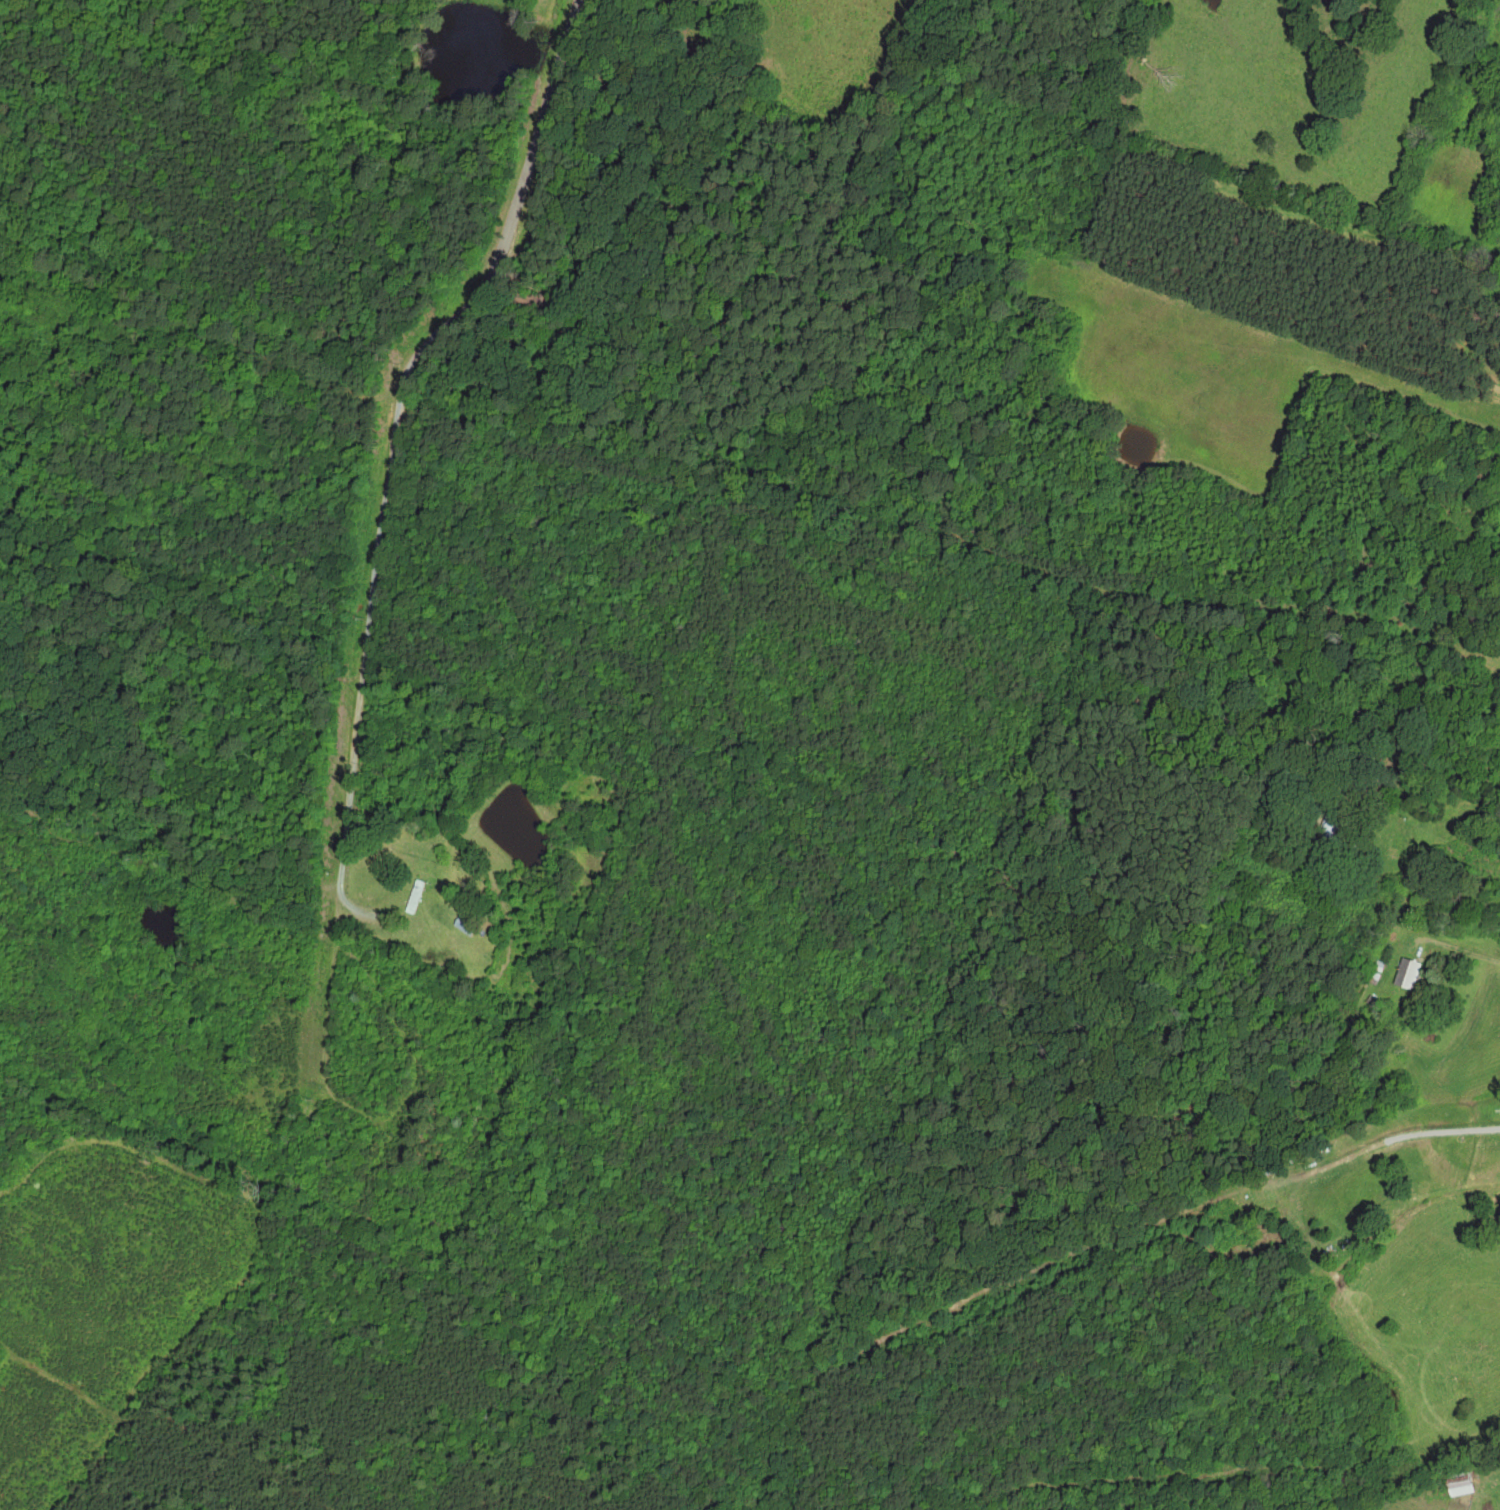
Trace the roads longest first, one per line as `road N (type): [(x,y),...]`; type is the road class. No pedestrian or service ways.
road 1 (residential): [(493,252),(534,157),(581,0)]

